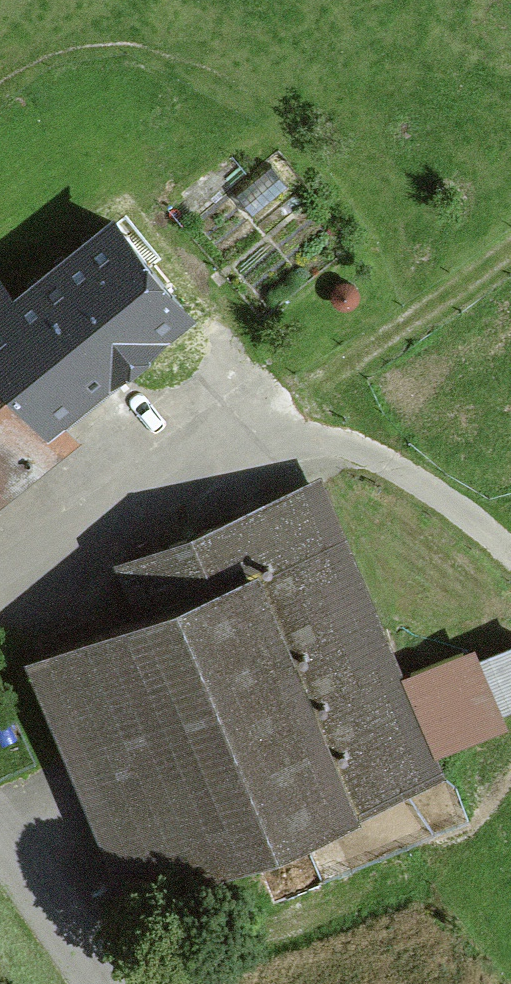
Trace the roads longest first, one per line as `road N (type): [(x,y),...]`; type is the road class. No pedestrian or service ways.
road 1 (track): [(510,565),(483,537),(354,467),(277,460),(172,489),(0,590)]
road 2 (track): [(510,261),(172,489)]
road 3 (unclassified): [(124,983),(74,899),(0,811)]

